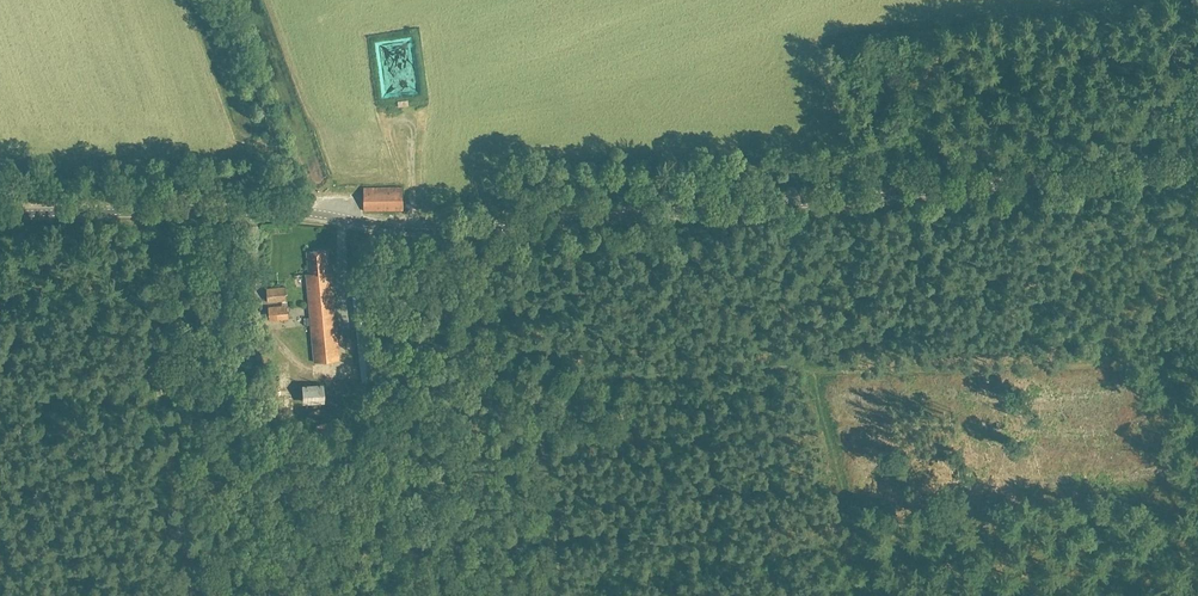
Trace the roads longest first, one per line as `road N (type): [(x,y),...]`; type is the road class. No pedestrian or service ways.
road 1 (tertiary): [(1197,170),(443,231),(282,211),(0,214)]
road 2 (track): [(190,595),(132,212)]
road 3 (track): [(229,0),(296,213)]
road 4 (track): [(798,0),(849,145),(855,201)]
road 5 (track): [(1075,595),(1197,580)]

